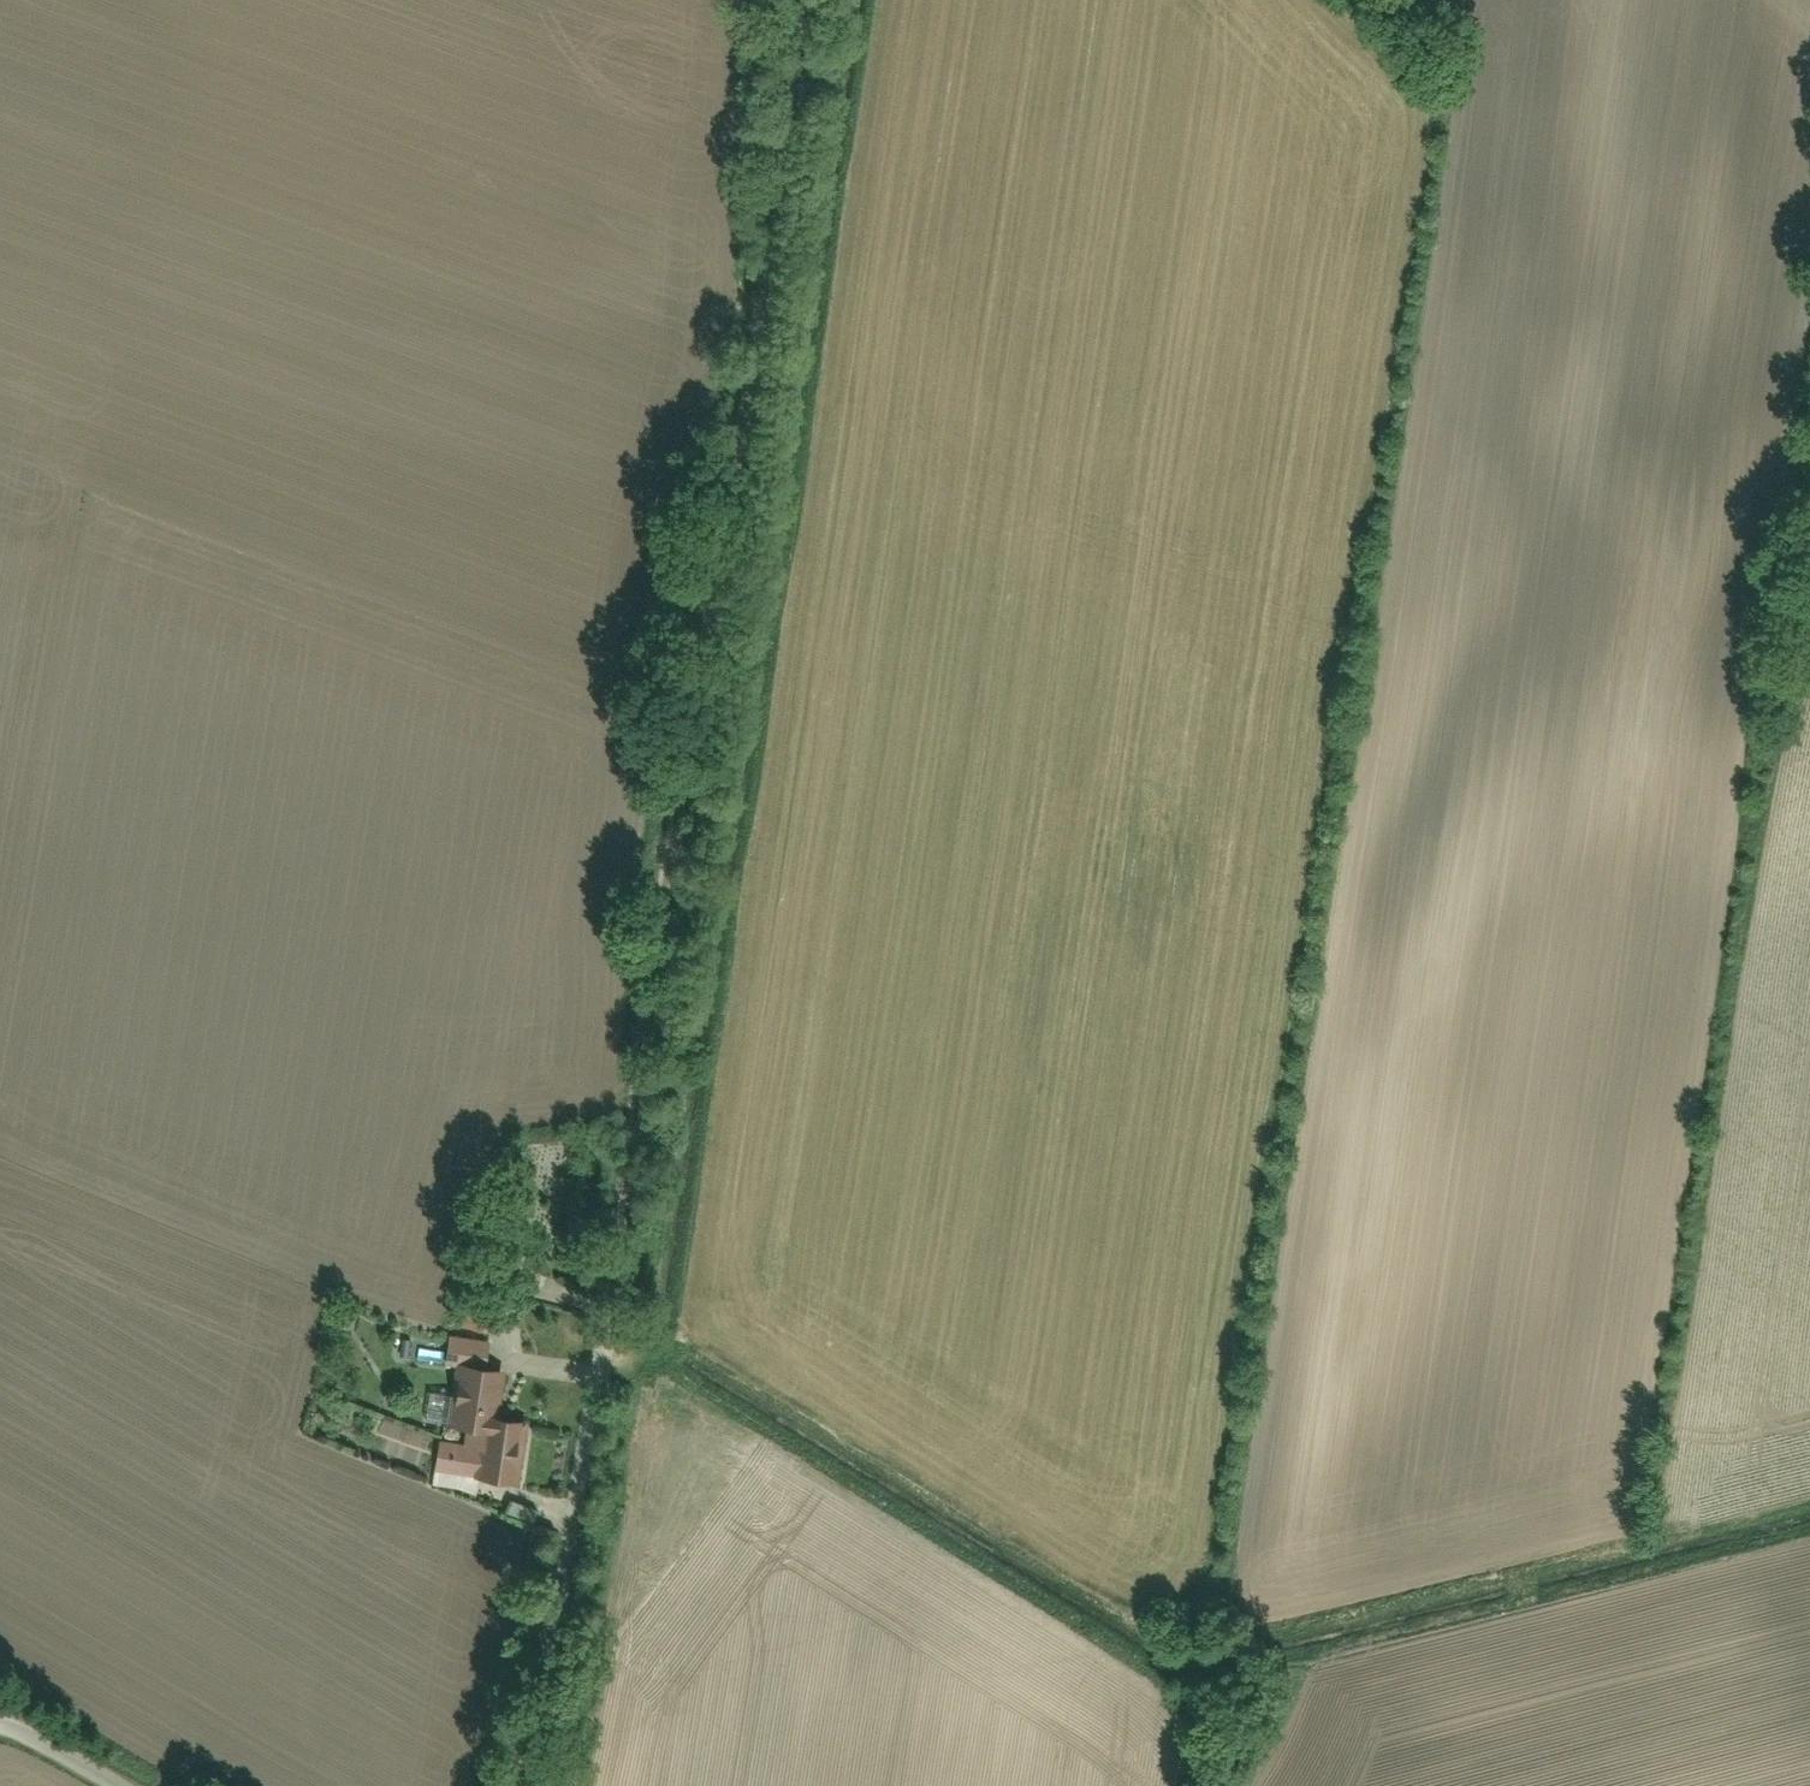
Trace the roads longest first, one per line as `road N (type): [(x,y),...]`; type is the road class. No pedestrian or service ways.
road 1 (track): [(602,1353),(651,1129),(736,353),(788,0)]
road 2 (unclassified): [(521,1785),(602,1353)]

